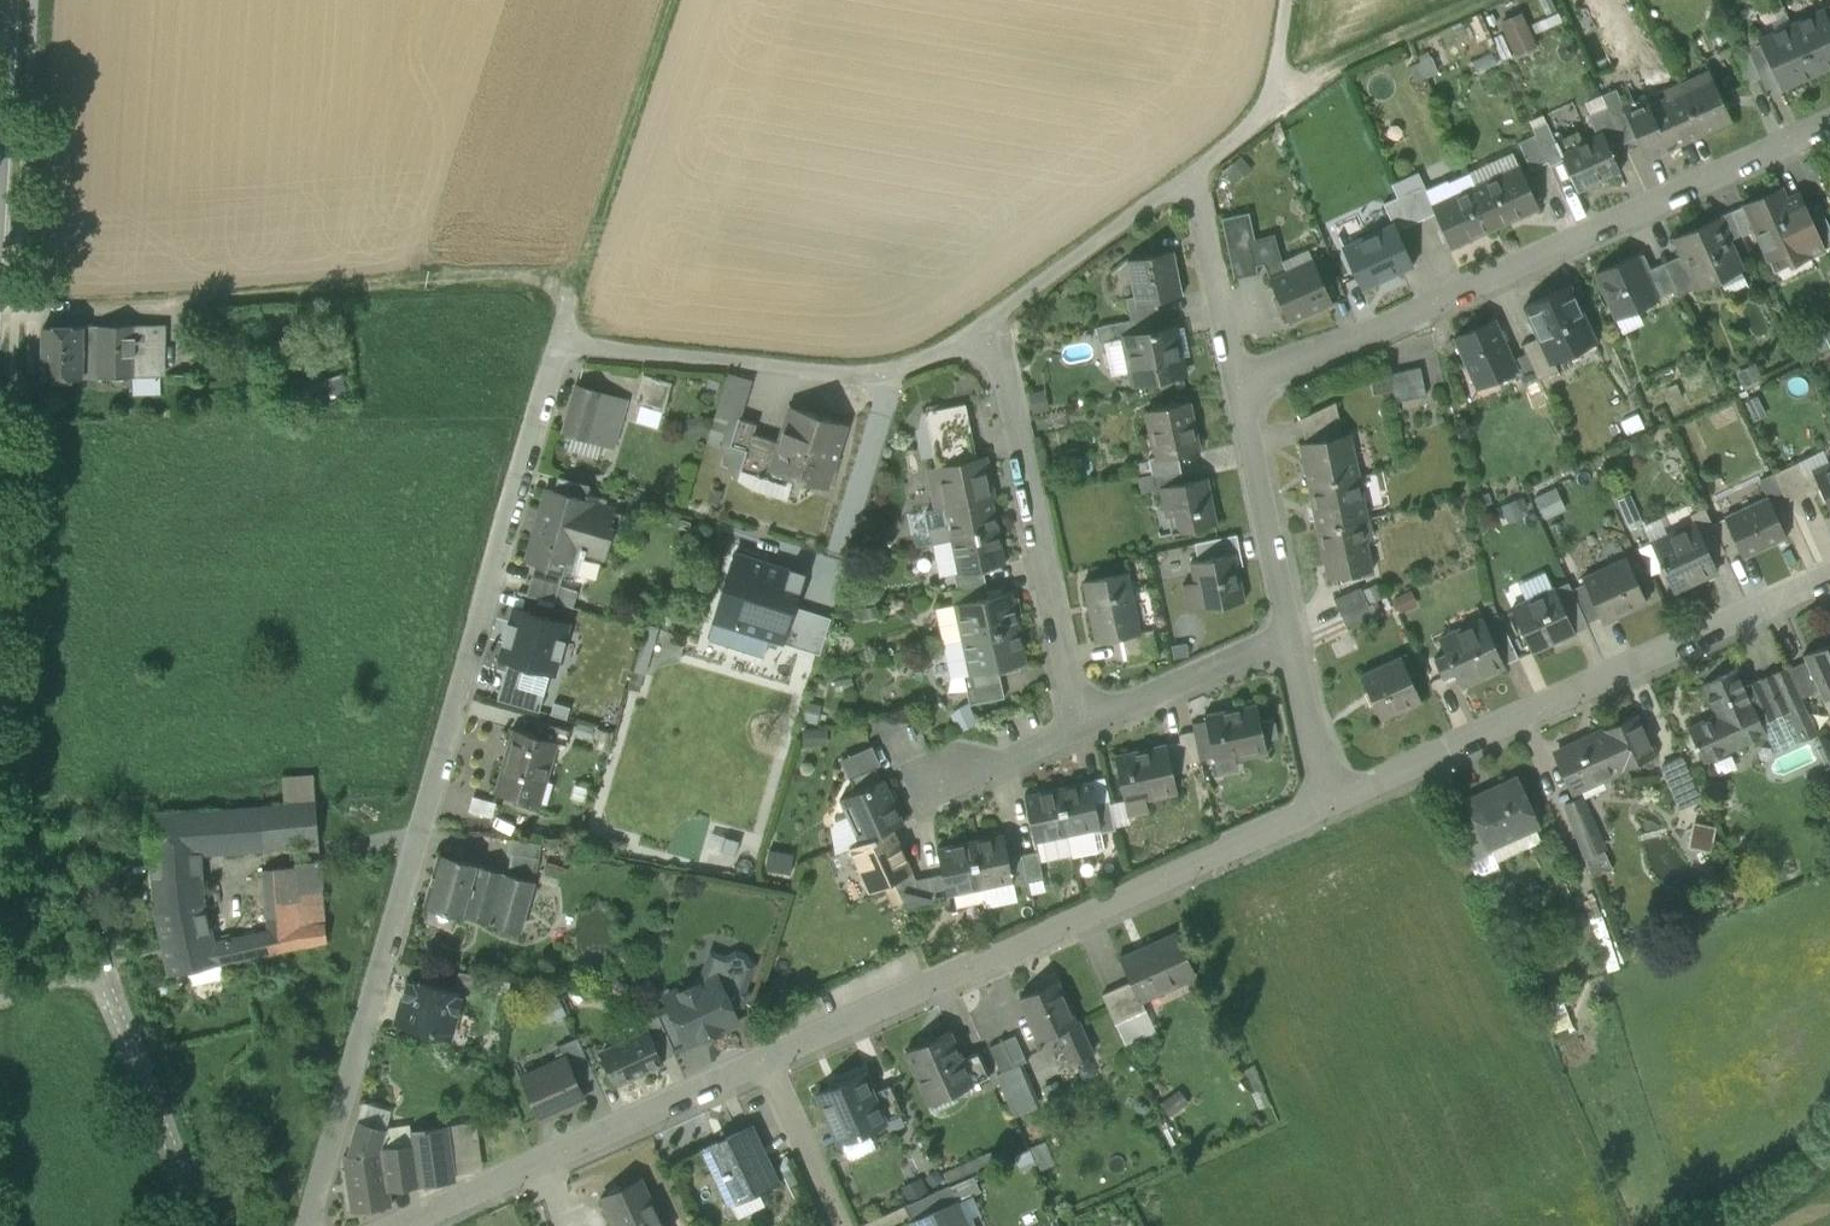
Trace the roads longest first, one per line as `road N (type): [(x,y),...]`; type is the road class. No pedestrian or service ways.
road 1 (residential): [(309,1225),(553,348)]
road 2 (track): [(674,0),(579,285),(16,321)]
road 3 (residential): [(1242,391),(1829,125)]
road 4 (residential): [(765,1061),(1336,805)]
road 5 (residential): [(1336,805),(1829,583)]
road 6 (residential): [(553,348),(908,372),(994,305)]
road 7 (residential): [(1072,727),(994,305)]
road 8 (residential): [(398,1225),(765,1061)]
road 9 (track): [(1487,0),(1323,73),(1279,109),(1270,49),(1278,0)]
road 10 (residential): [(198,1225),(95,970)]
road 11 (residential): [(1294,637),(1242,391)]
road 12 (residential): [(994,305),(1191,167)]
road 13 (residential): [(1294,637),(1072,727)]
road 14 (residential): [(1242,391),(1191,167)]
road 15 (residential): [(765,1061),(840,1225)]
road 16 (residential): [(1336,805),(1294,637)]
road 17 (residential): [(1072,727),(937,786)]

